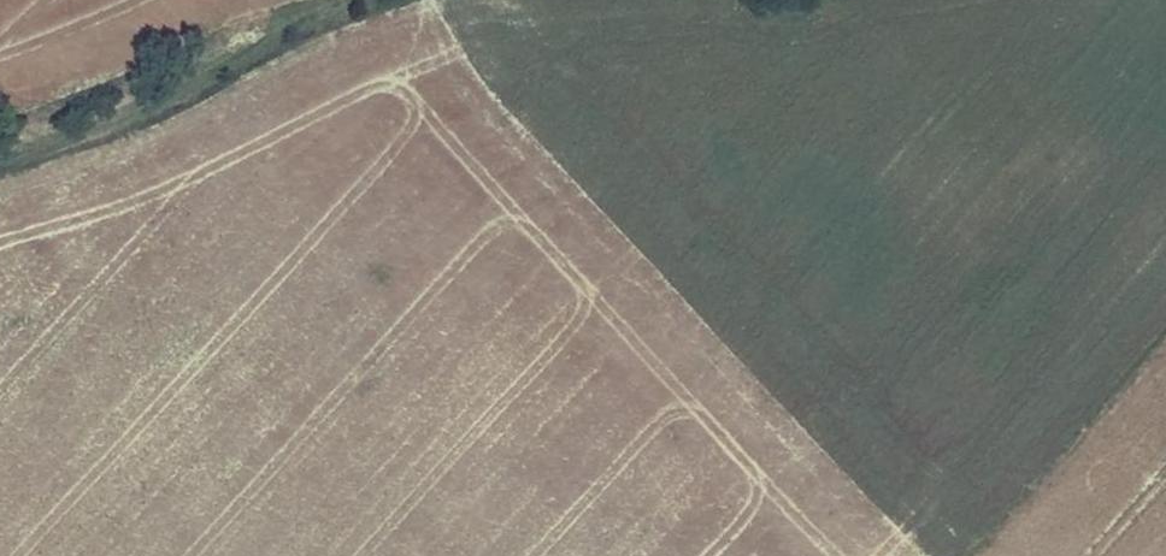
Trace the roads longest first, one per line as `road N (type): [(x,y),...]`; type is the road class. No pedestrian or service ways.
road 1 (track): [(353,0),(167,85),(0,148)]

